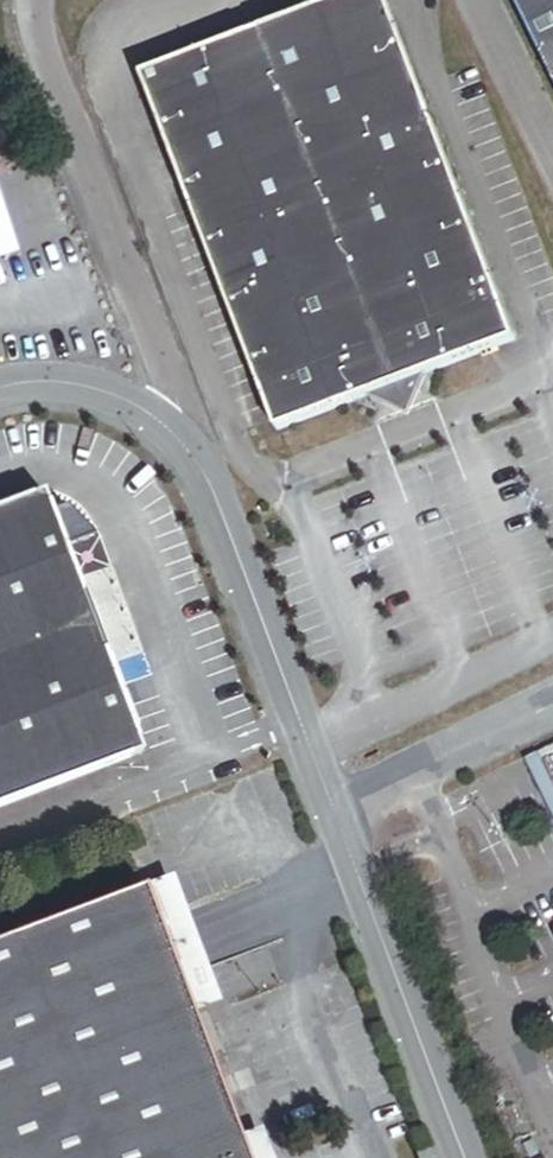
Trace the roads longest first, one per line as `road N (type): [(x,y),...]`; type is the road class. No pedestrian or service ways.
road 1 (unclassified): [(0,391),(53,381),(104,390),(152,412),(203,471),(464,1157)]

